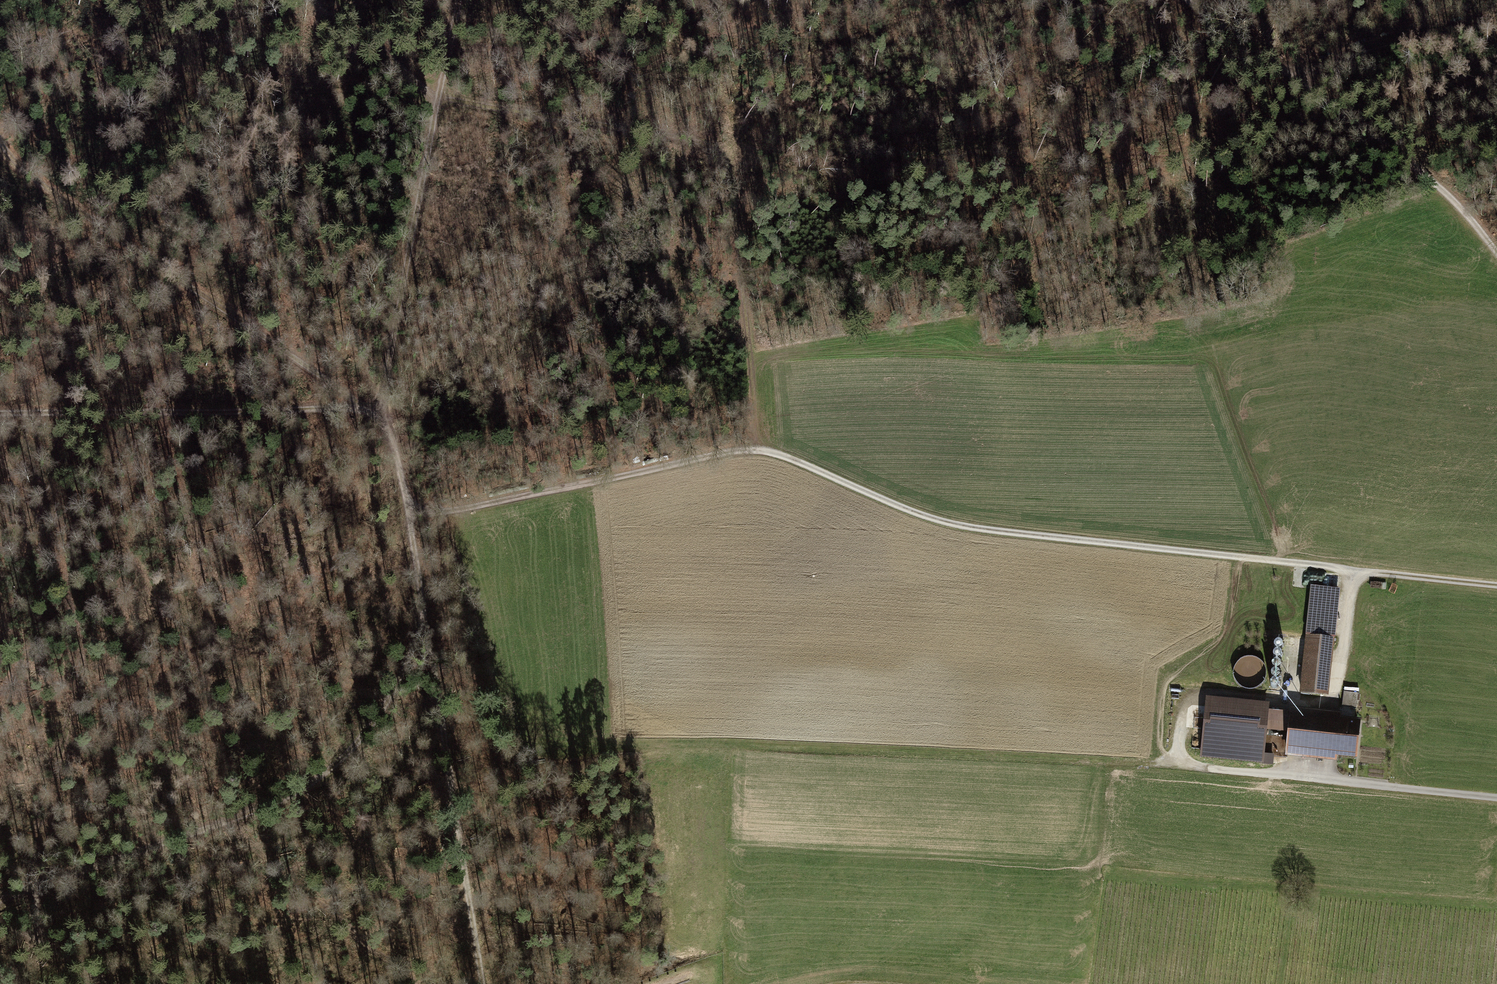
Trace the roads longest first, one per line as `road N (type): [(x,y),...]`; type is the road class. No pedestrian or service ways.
road 1 (track): [(0,140),(40,185),(380,416),(411,514),(762,449),(815,468)]
road 2 (track): [(762,449),(726,154),(700,142),(438,97),(328,0)]
road 3 (track): [(1496,585),(986,531),(931,519),(815,468)]
road 4 (track): [(425,615),(388,705),(342,760),(282,802),(0,899)]
road 5 (track): [(483,983),(411,514)]
road 6 (track): [(458,0),(380,416)]
road 7 (track): [(1496,257),(1434,181),(1189,0)]
road 8 (track): [(1496,799),(1113,764)]
road 9 (track): [(367,408),(0,413)]
road 10 (track): [(1285,563),(1215,349)]
road 11 (track): [(1298,80),(1395,36),(1496,19)]
road 12 (track): [(42,883),(33,908),(39,940),(110,983)]

